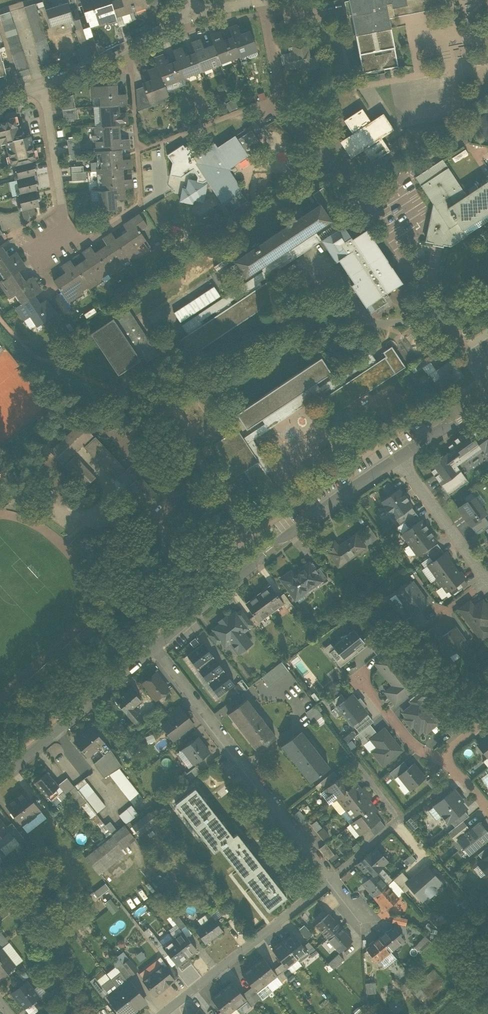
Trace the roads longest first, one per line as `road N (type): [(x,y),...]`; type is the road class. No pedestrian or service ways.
road 1 (residential): [(43,87),(67,252),(140,205),(137,151)]
road 2 (residential): [(153,647),(333,878)]
road 3 (residential): [(161,1013),(333,878)]
road 4 (residential): [(153,647),(0,779)]
road 5 (residential): [(397,460),(265,551)]
road 6 (unclassified): [(137,151),(246,110),(280,106)]
road 7 (residential): [(397,460),(487,580)]
road 8 (residential): [(265,551),(153,647)]
road 9 (residential): [(182,451),(265,551)]
road 10 (residential): [(364,198),(280,106)]

